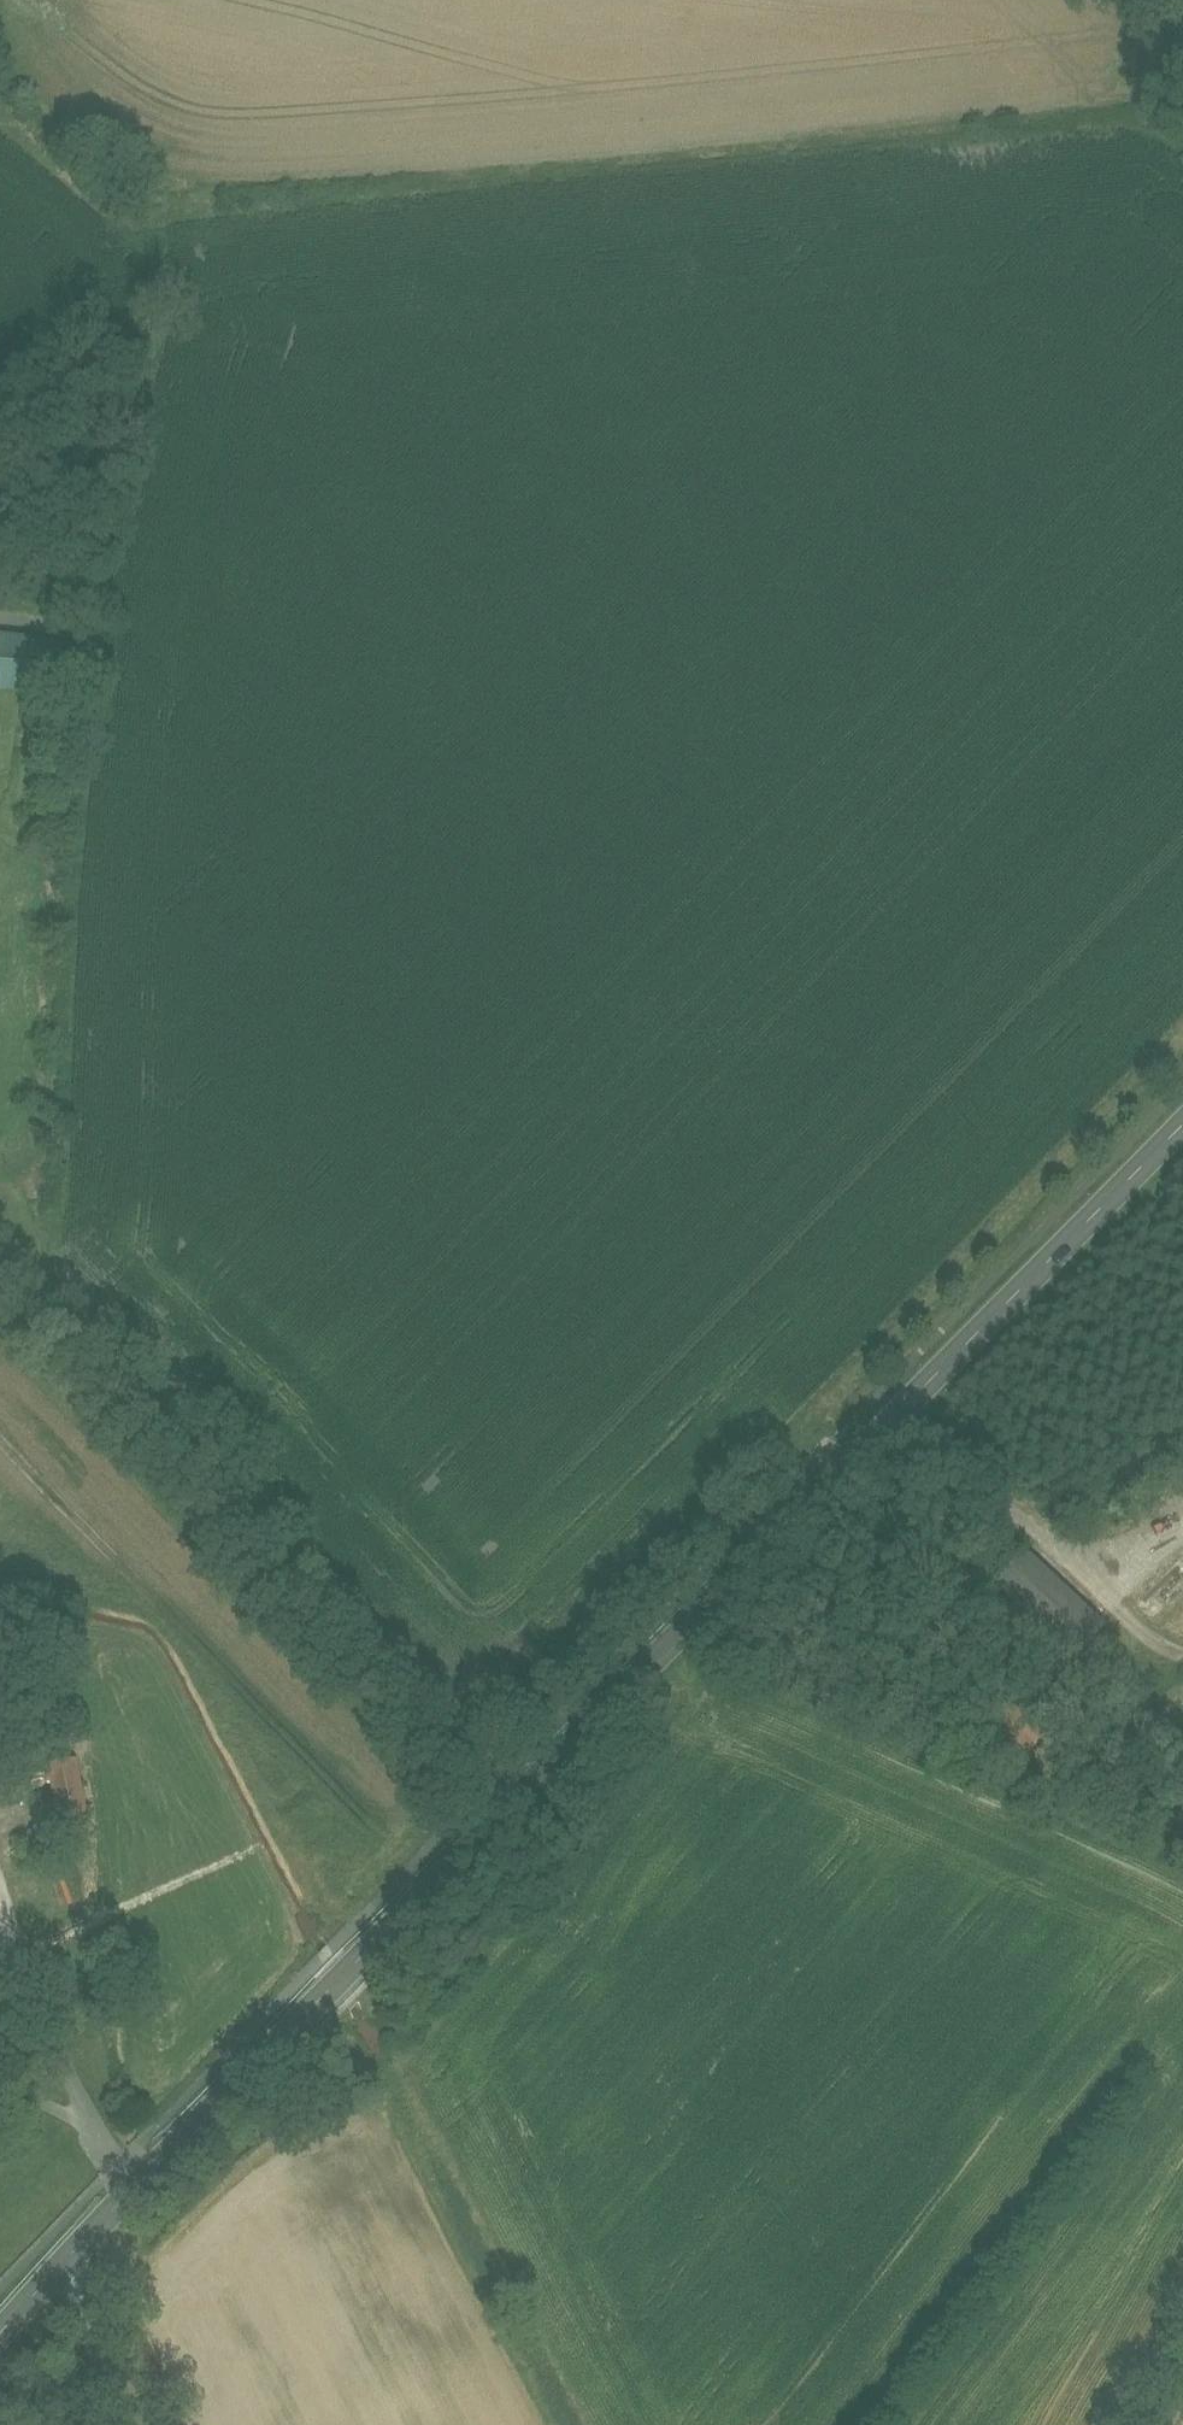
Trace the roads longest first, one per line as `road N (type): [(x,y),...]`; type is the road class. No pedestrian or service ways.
road 1 (tertiary): [(1182,1121),(0,2329)]
road 2 (track): [(118,2424),(54,2274)]

